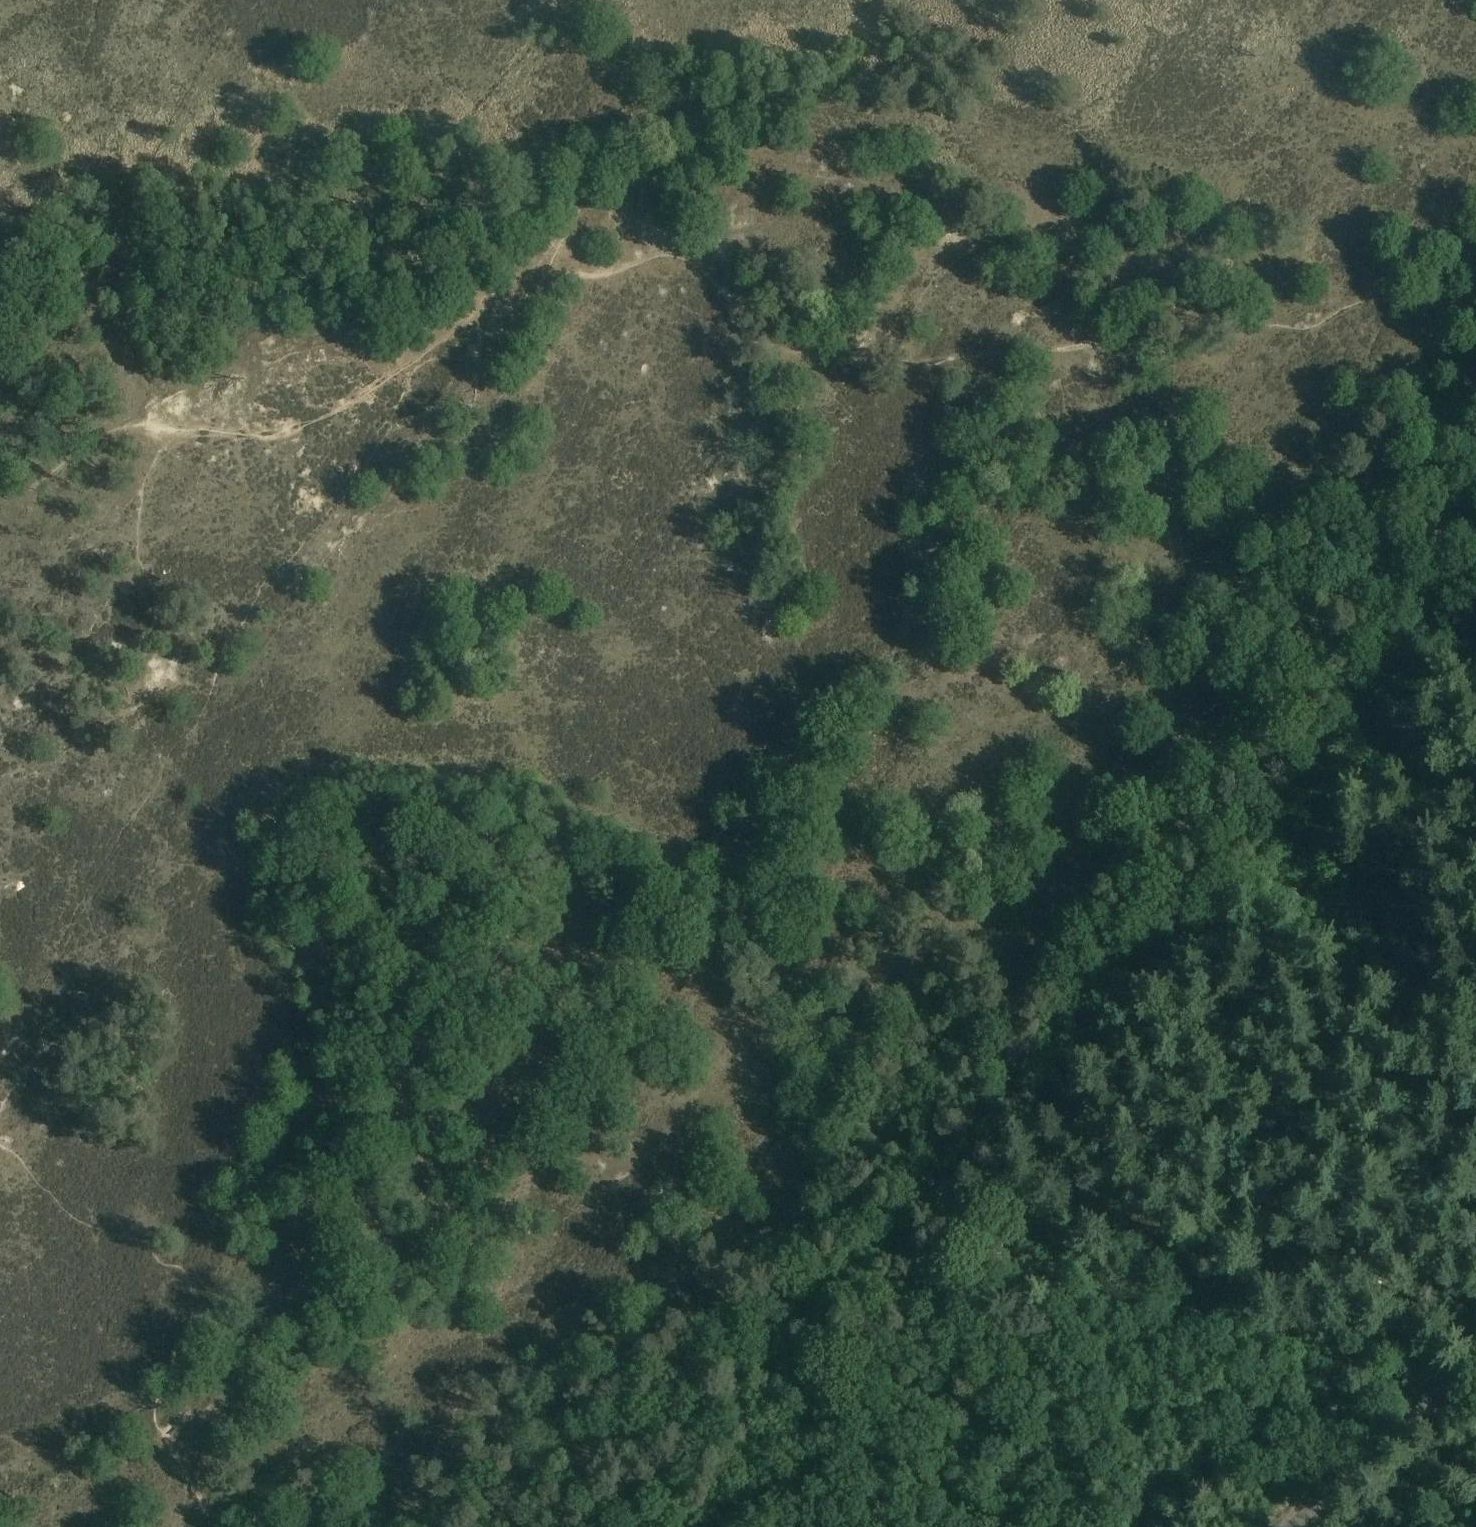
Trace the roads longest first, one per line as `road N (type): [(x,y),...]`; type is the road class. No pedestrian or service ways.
road 1 (track): [(608,1526),(1475,578)]
road 2 (unclassified): [(1301,1526),(1475,1367)]

